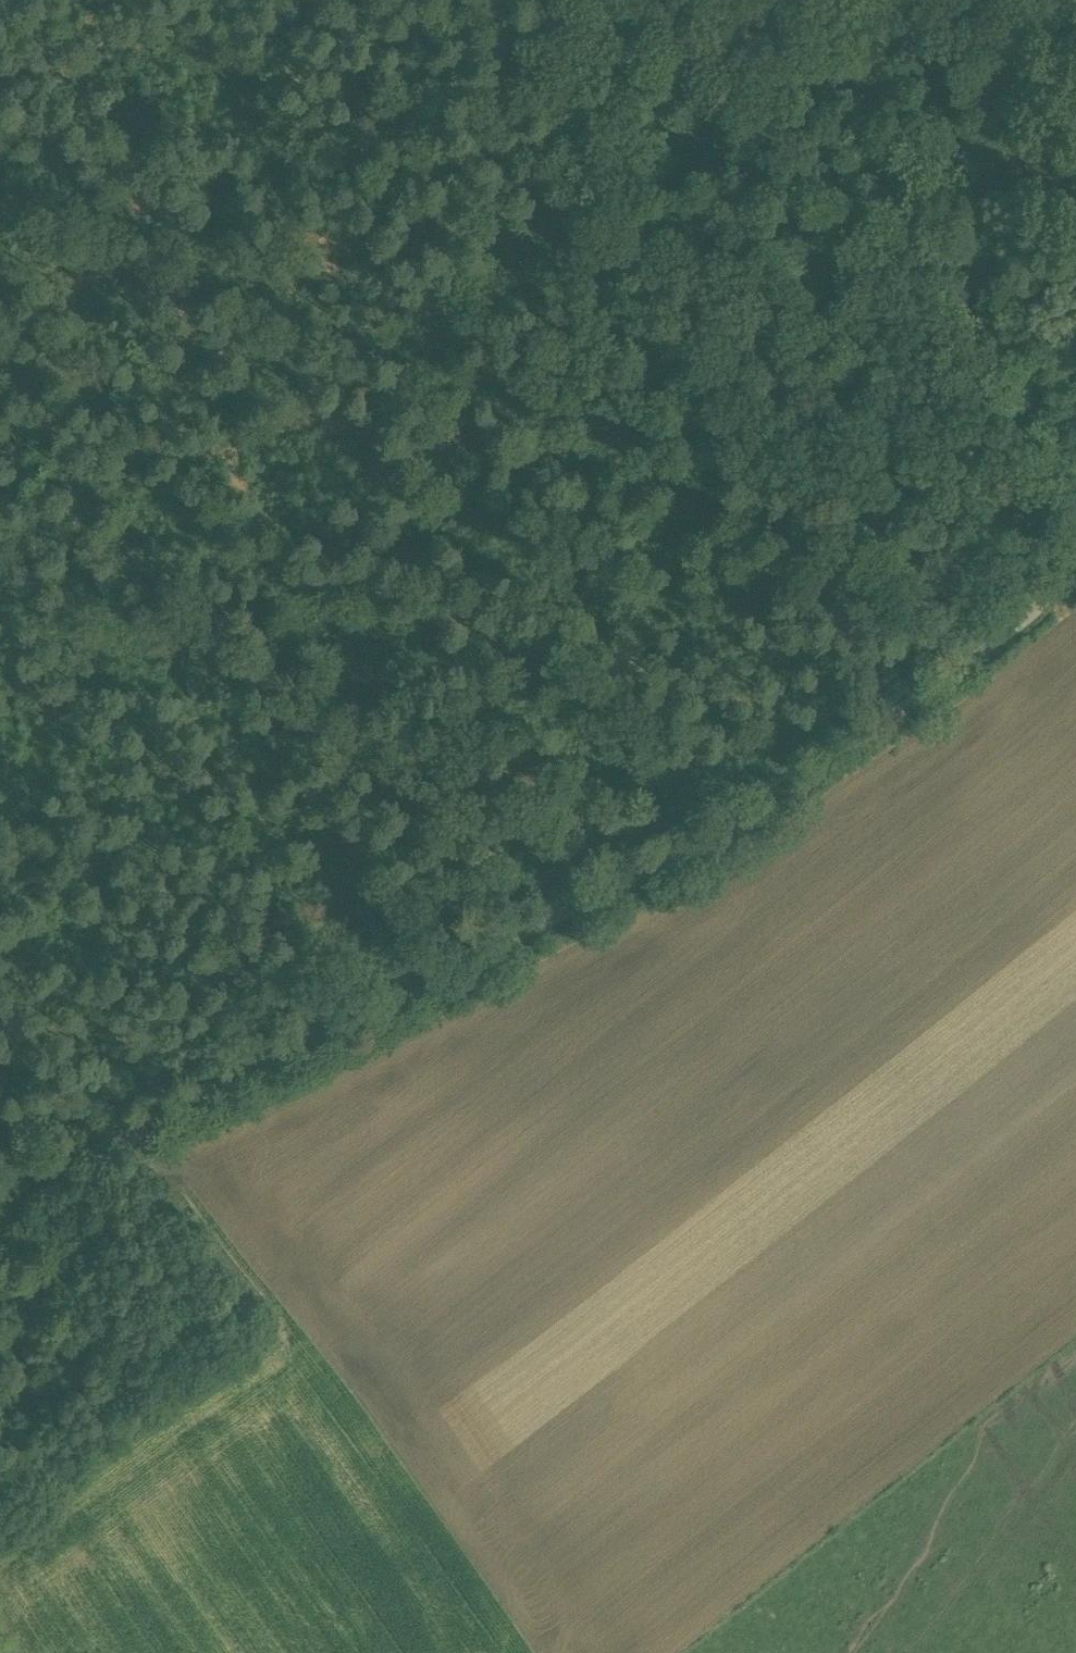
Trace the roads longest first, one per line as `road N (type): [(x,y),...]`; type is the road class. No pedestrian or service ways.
road 1 (track): [(1075,564),(1055,589),(768,808),(0,1191)]
road 2 (track): [(709,0),(1075,184)]

